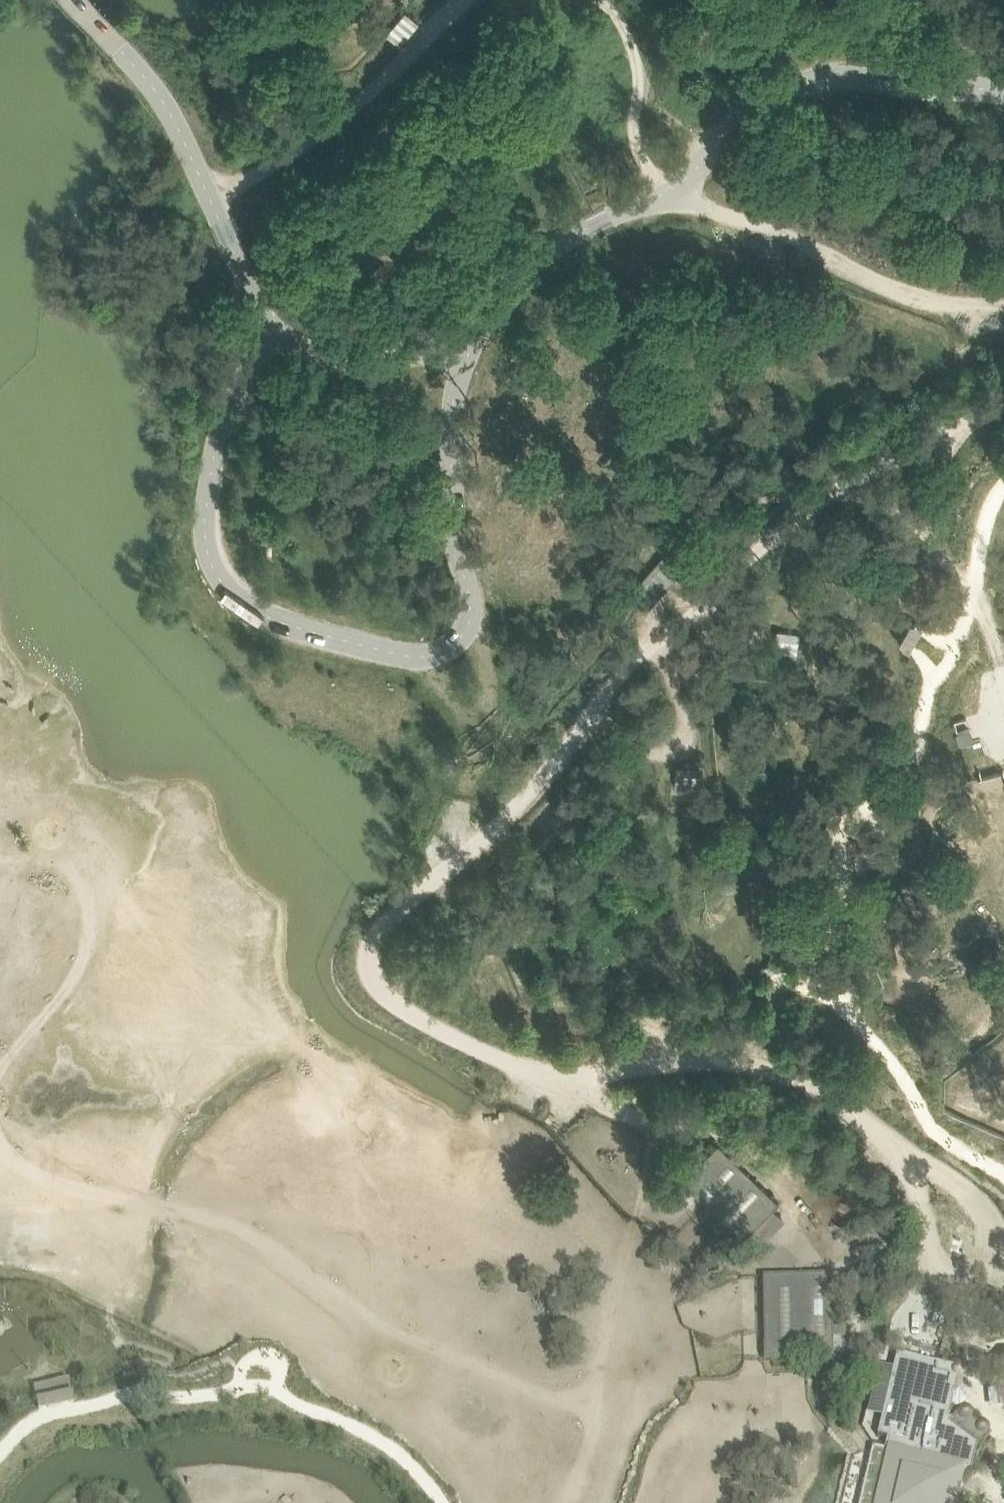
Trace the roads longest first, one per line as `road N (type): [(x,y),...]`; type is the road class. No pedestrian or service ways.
road 1 (track): [(1003,406),(816,497),(637,660),(541,782),(484,840),(426,883),(374,952),(389,1001),(510,1063),(564,1078),(683,1055),(772,1065),(878,1126)]
road 2 (track): [(0,1139),(55,1172),(224,1221),(405,1338),(554,1397),(592,1403),(568,1502)]
road 3 (track): [(1003,310),(966,310),(903,292),(667,193),(638,149),(633,52),(621,23),(598,0)]
road 4 (track): [(592,1403),(610,1294),(647,1179),(651,1122),(738,1142),(790,1191),(827,1250),(844,1259)]
road 5 (track): [(210,198),(331,125),(467,0)]
road 6 (track): [(468,623),(483,642),(487,668),(482,723),(462,799),(426,883)]
road 7 (track): [(0,856),(40,864),(65,880),(85,917),(88,951),(70,990),(18,1052)]
road 8 (track): [(966,425),(935,491),(932,539),(983,606),(1000,662)]
road 9 (track): [(481,329),(408,359),(366,362),(312,353),(264,326)]
road 10 (track): [(663,639),(686,721),(678,746),(646,756),(576,733)]

